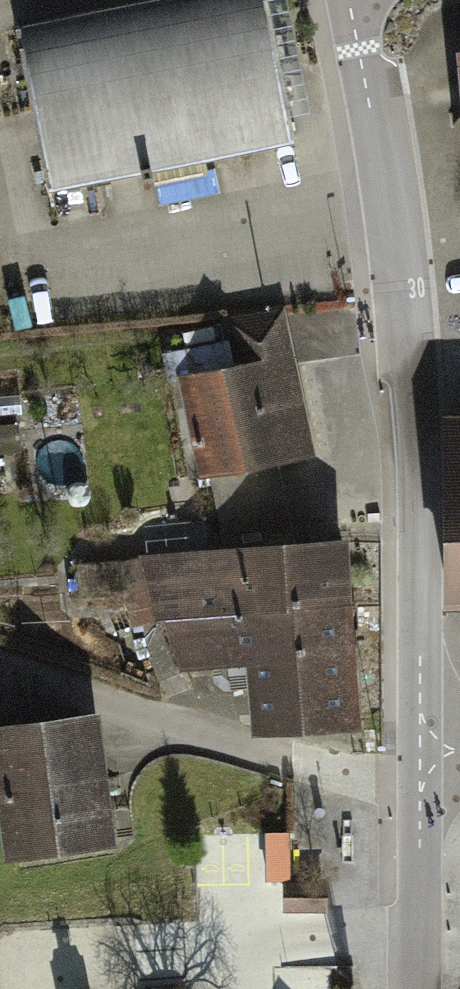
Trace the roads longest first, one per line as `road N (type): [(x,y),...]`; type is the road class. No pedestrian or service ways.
road 1 (tertiary): [(350,0),(399,255),(415,401),(419,745)]
road 2 (residential): [(0,662),(419,797)]
road 3 (tertiary): [(419,797),(416,988)]

